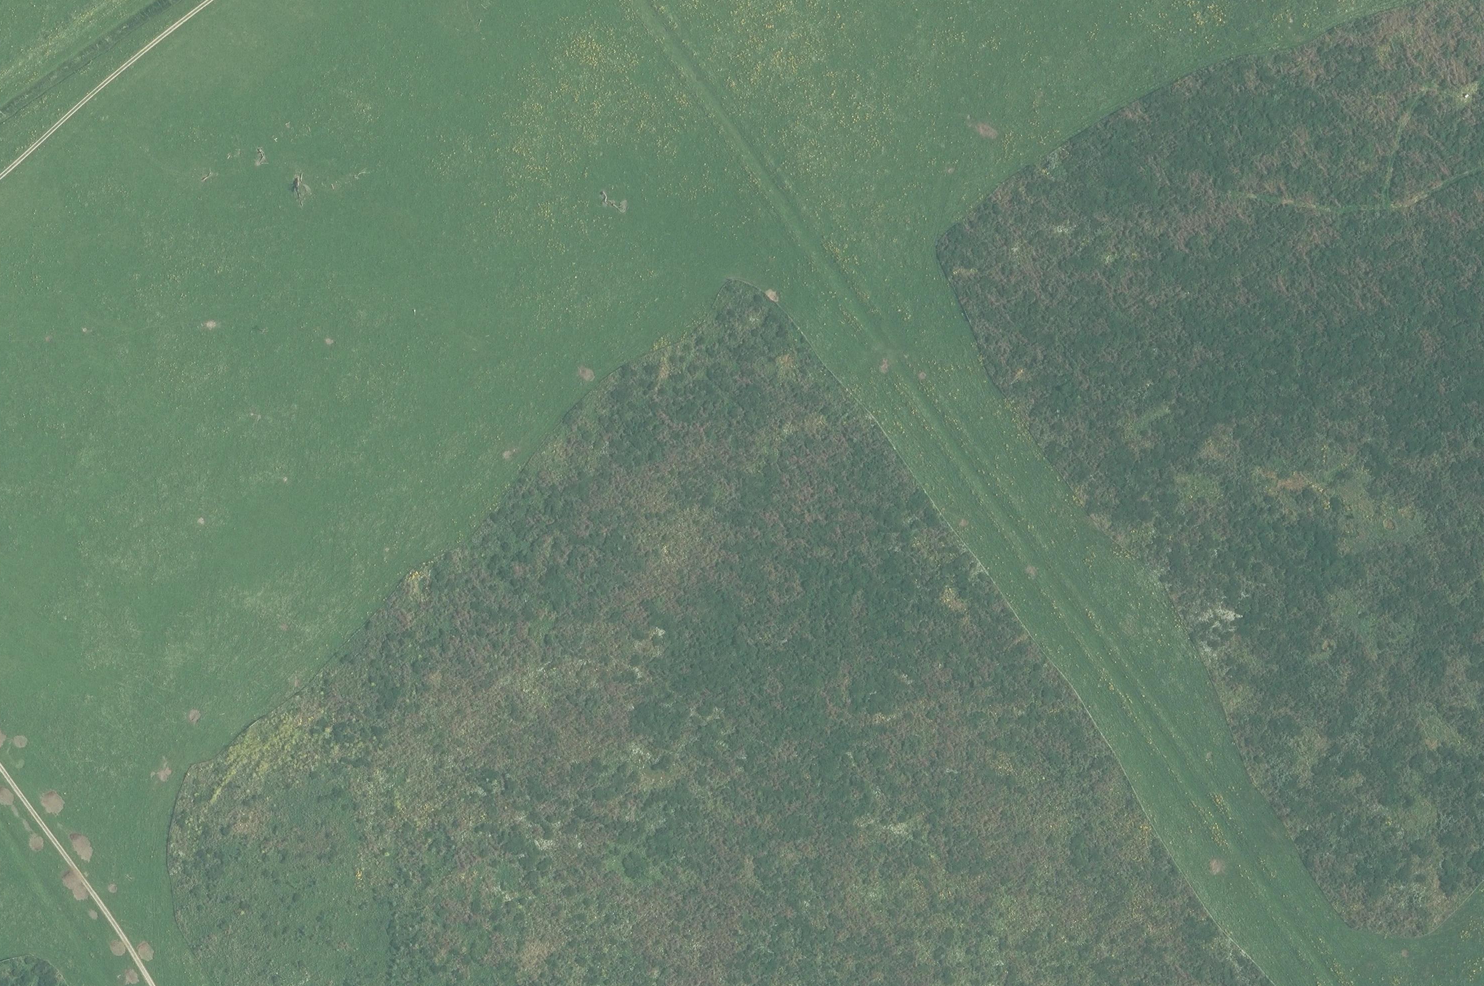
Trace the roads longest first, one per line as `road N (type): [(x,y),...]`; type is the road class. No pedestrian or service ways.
road 1 (track): [(211,0),(0,175)]
road 2 (track): [(0,767),(154,985)]

